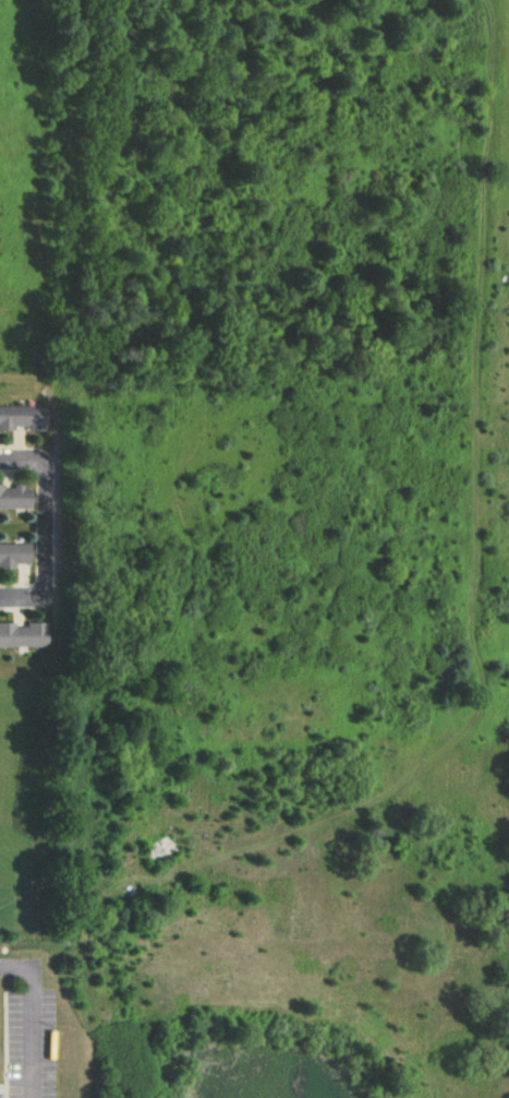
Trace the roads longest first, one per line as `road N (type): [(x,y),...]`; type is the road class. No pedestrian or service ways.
road 1 (residential): [(0,460),(41,462),(43,592)]

